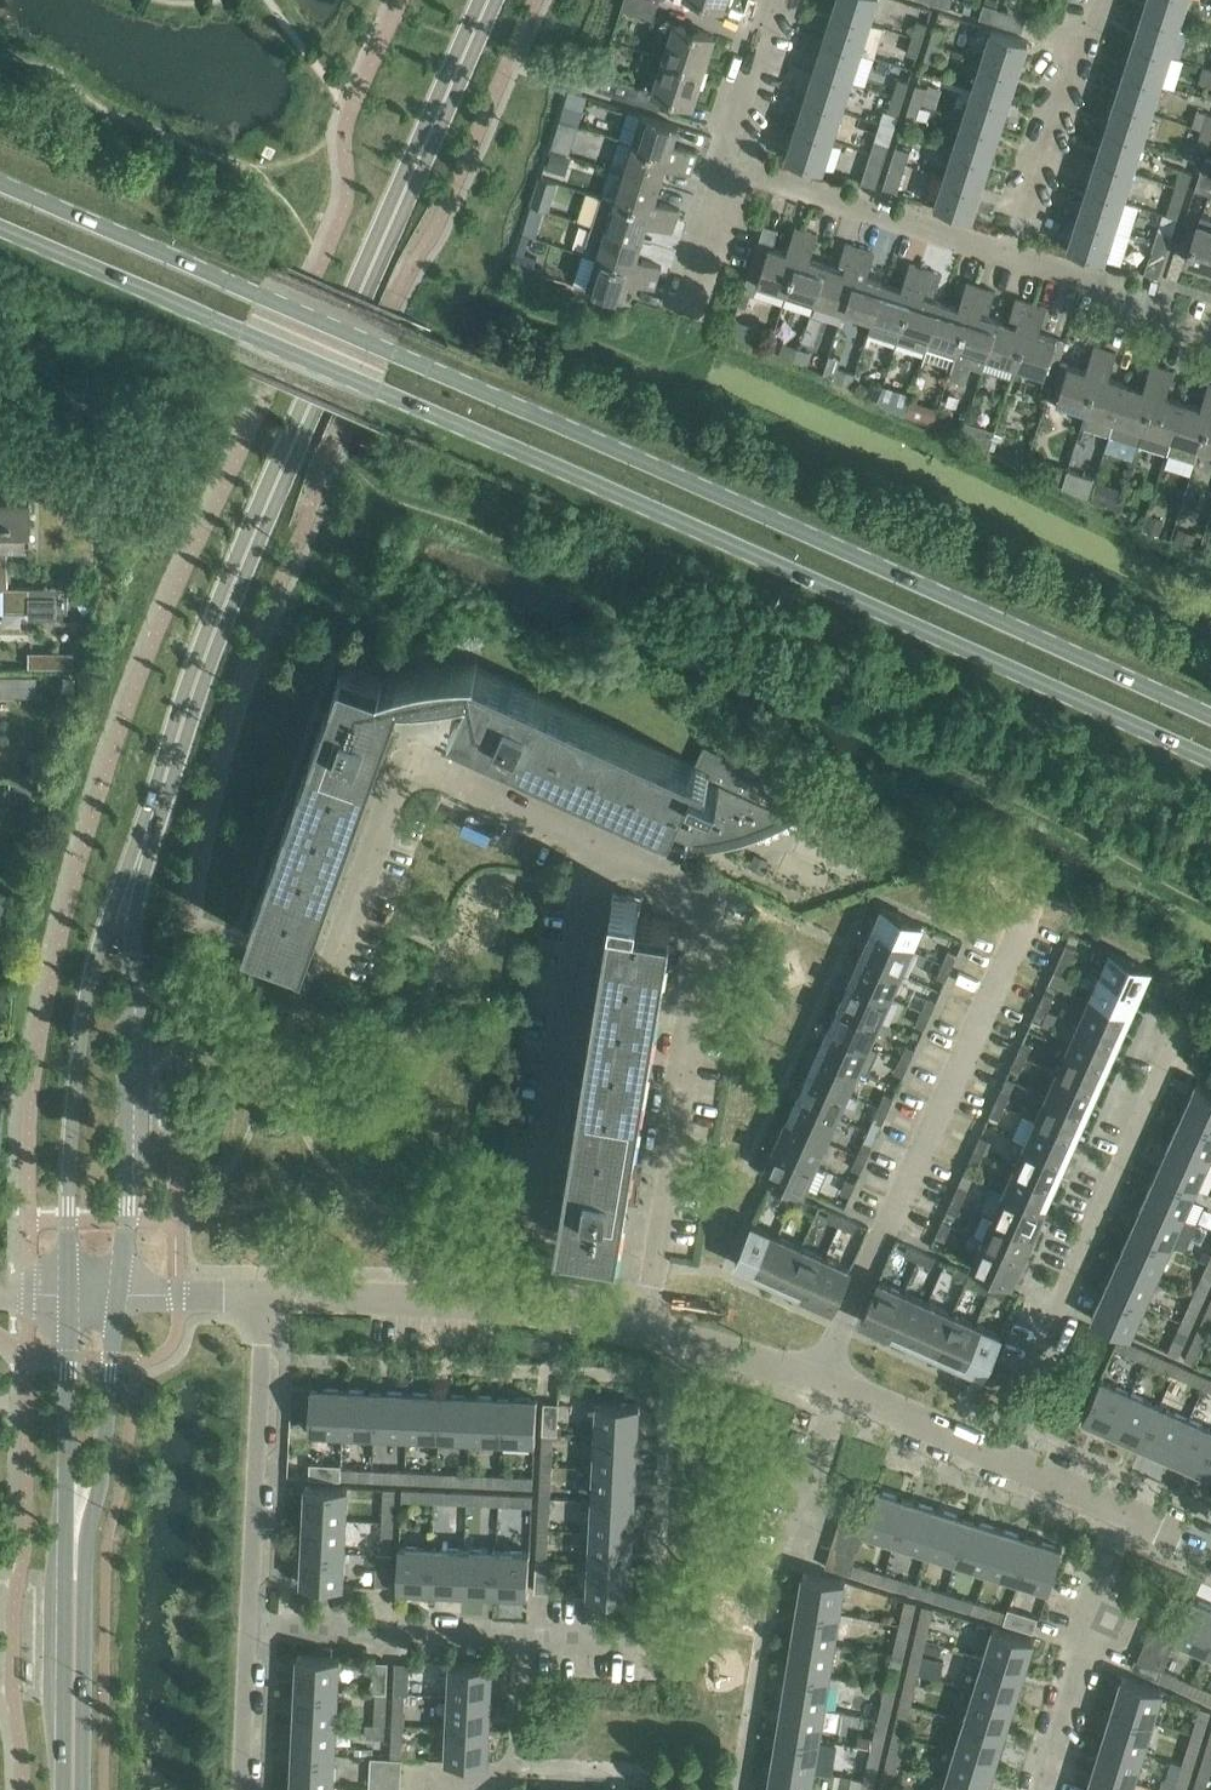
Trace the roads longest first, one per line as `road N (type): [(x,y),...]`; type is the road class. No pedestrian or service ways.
road 1 (secondary): [(1210,719),(394,350),(0,185)]
road 2 (secondary): [(0,228),(620,494),(1210,762)]
road 3 (tertiary): [(136,870),(181,715),(485,0)]
road 4 (residential): [(645,1331),(708,928),(705,906),(686,884),(604,846)]
road 5 (residential): [(1210,336),(1105,301),(1085,280),(733,167)]
road 6 (residential): [(818,1380),(1027,916)]
road 7 (residential): [(1006,1458),(1057,1311),(1185,1020)]
road 8 (tertiary): [(136,870),(90,986),(69,1294)]
road 9 (tertiary): [(115,1295),(138,1044),(136,870)]
road 10 (residential): [(604,846),(449,775),(411,770),(396,789),(334,964)]
road 11 (residential): [(530,1231),(588,887),(604,846)]
road 12 (residential): [(645,1331),(502,1306),(261,1297)]
road 13 (residential): [(261,1297),(248,1625)]
road 14 (residential): [(1039,1789),(1122,1510)]
road 15 (residential): [(524,1637),(248,1625)]
road 16 (tertiary): [(74,1556),(100,1483),(115,1295)]
road 17 (tertiary): [(69,1294),(74,1556)]
road 18 (tertiary): [(74,1556),(72,1789)]
road 19 (residential): [(1029,213),(1074,55),(1096,31),(1106,0)]
road 20 (residential): [(1006,1458),(818,1380)]
road 21 (residential): [(818,1380),(645,1331)]
road 22 (residential): [(733,167),(734,120),(772,0)]
road 23 (residential): [(248,1625),(241,1789)]
road 24 (residential): [(688,311),(733,167)]
road 25 (residential): [(518,1766),(524,1637)]
road 26 (residential): [(524,1637),(653,1641)]
road 27 (residential): [(1122,1510),(1006,1458)]

